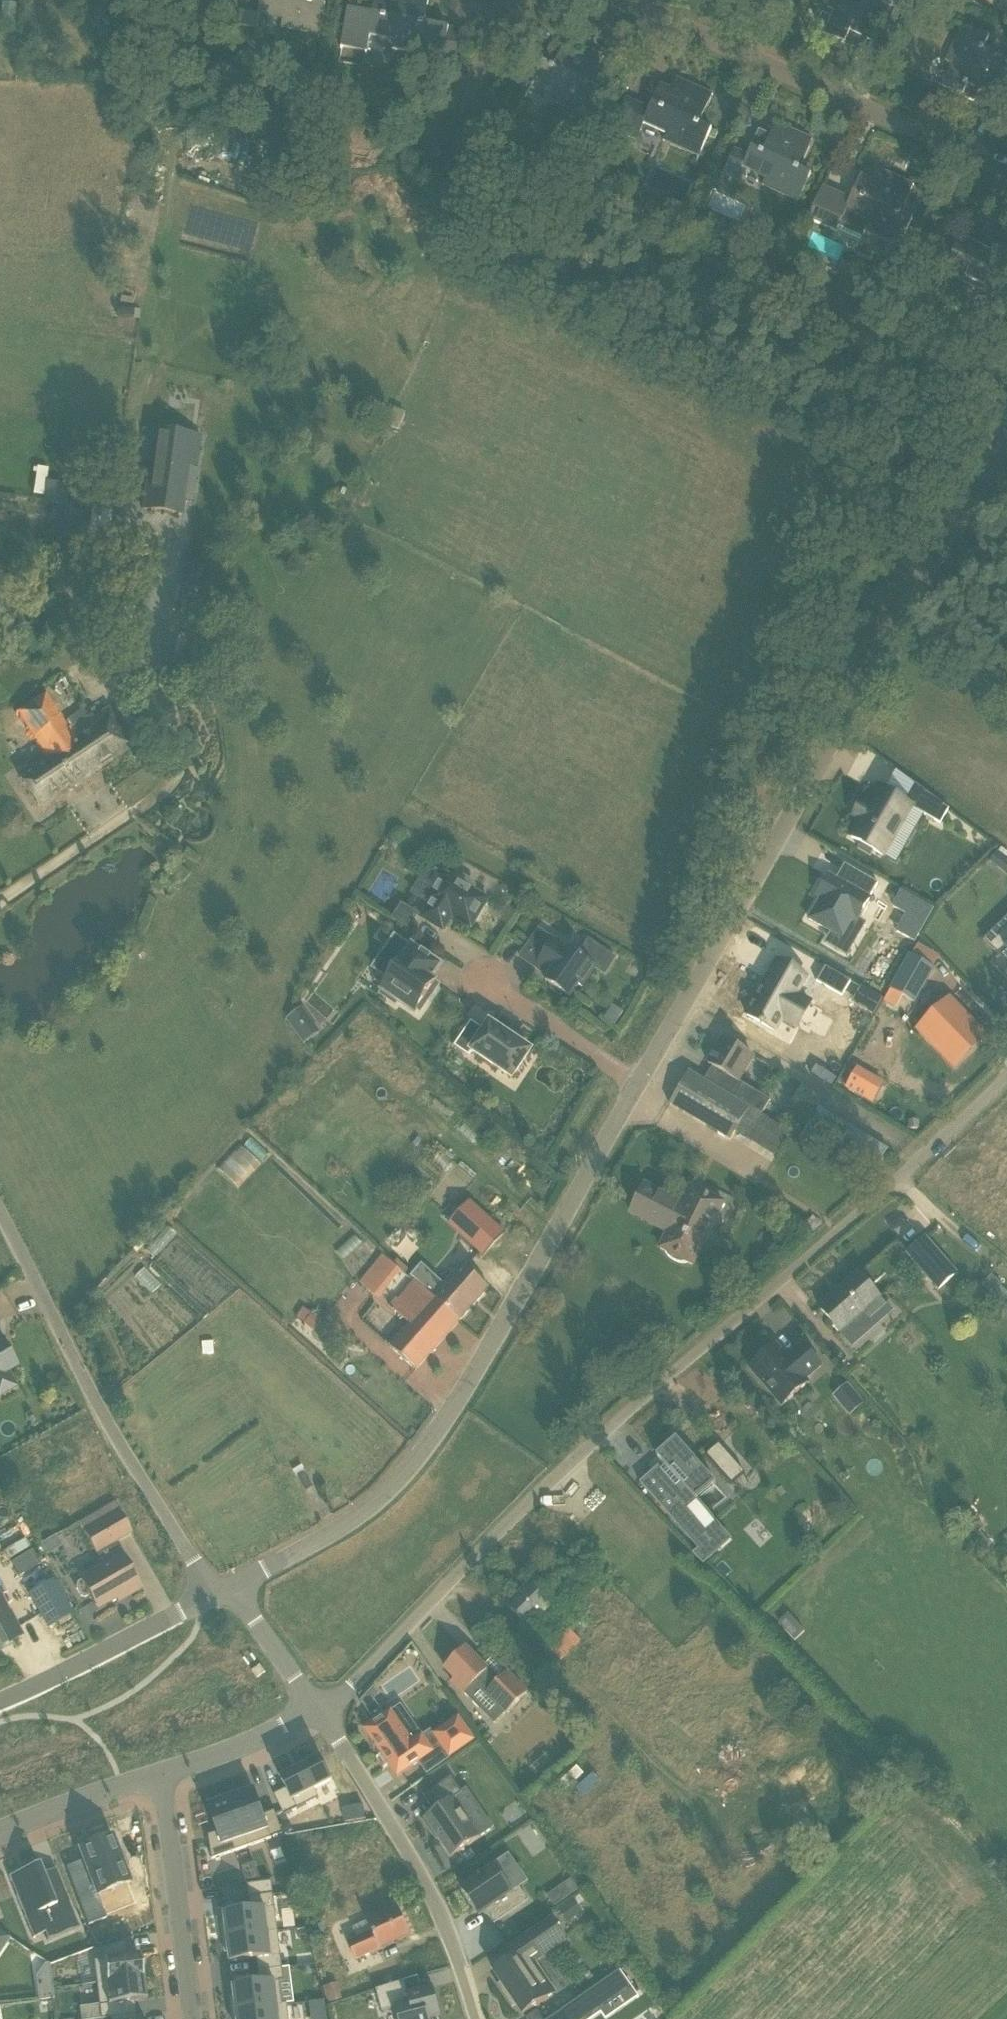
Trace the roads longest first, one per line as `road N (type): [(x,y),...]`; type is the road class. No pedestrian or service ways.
road 1 (unclassified): [(320,1710),(608,1427),(1006,1073)]
road 2 (unclassified): [(639,1082),(1006,429)]
road 3 (unclassified): [(233,1587),(392,1494),(469,1386),(639,1082)]
road 4 (residential): [(1006,173),(598,0)]
road 5 (unclassified): [(214,1596),(98,1406),(0,1211)]
road 6 (unclassified): [(479,2018),(411,1853),(320,1710)]
road 7 (residential): [(193,2018),(161,1773)]
road 8 (unclassified): [(0,1702),(214,1596)]
road 9 (residential): [(485,980),(639,1082)]
road 10 (residential): [(320,1710),(161,1773)]
road 11 (residential): [(161,1773),(0,1830)]
road 12 (unclassified): [(320,1710),(233,1587)]

